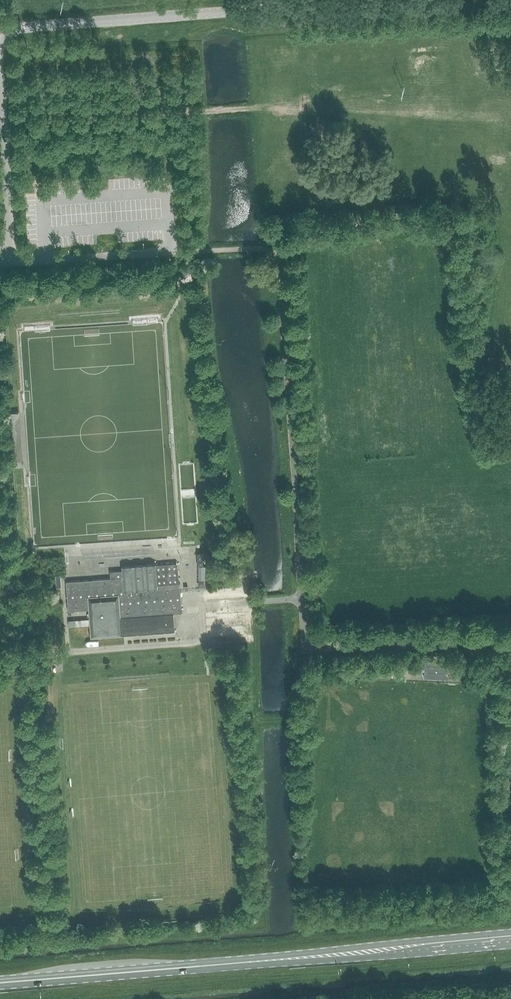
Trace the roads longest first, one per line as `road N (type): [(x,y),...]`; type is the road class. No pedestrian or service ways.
road 1 (secondary): [(0,983),(510,939)]
road 2 (unclassified): [(0,32),(399,0)]

